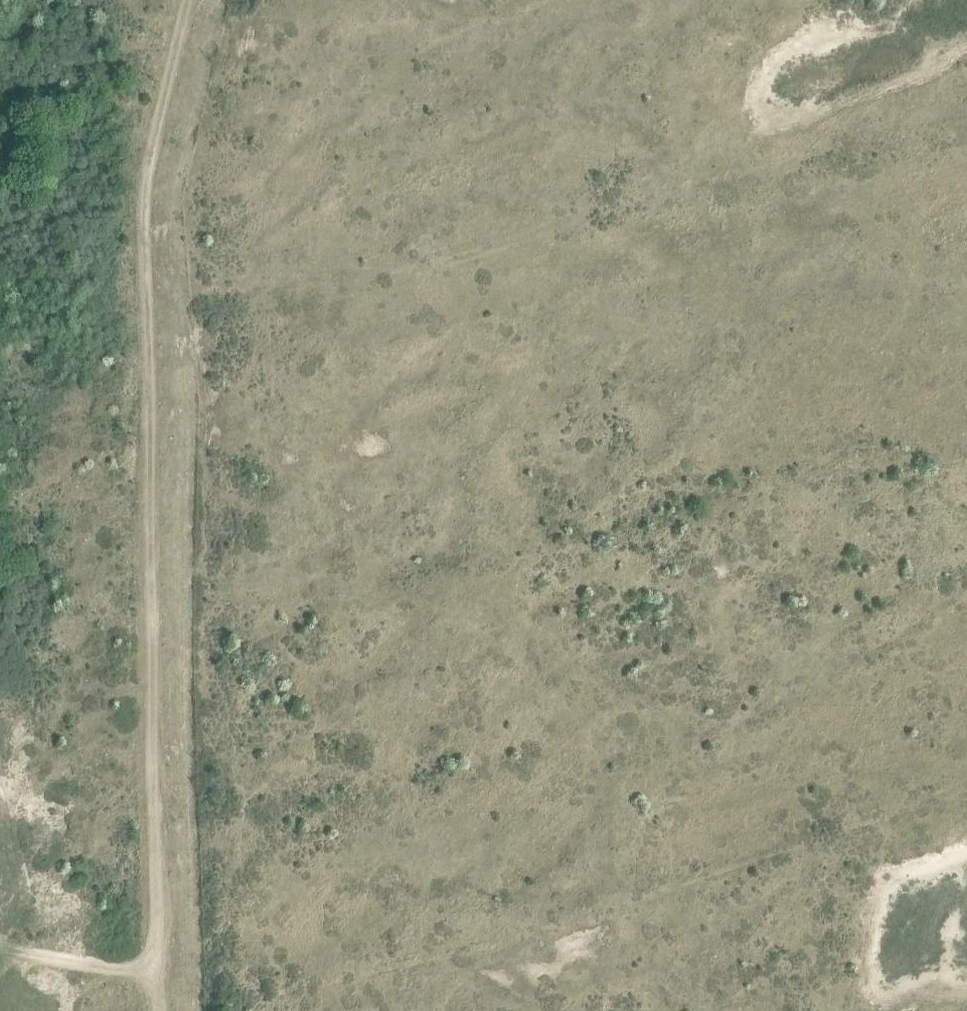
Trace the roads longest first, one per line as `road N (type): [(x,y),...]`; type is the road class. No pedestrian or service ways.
road 1 (track): [(190,0),(151,162),(153,968),(0,944)]

